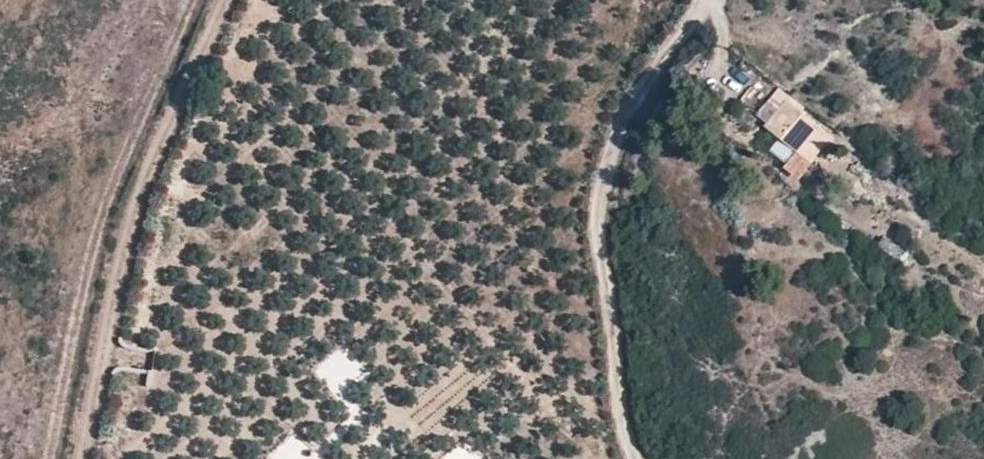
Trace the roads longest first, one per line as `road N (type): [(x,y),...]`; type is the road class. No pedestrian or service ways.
road 1 (track): [(712,0),(614,137),(605,177),(599,224),(635,458)]
road 2 (track): [(235,0),(137,227),(85,458)]
road 3 (track): [(52,458),(100,224),(193,0)]

